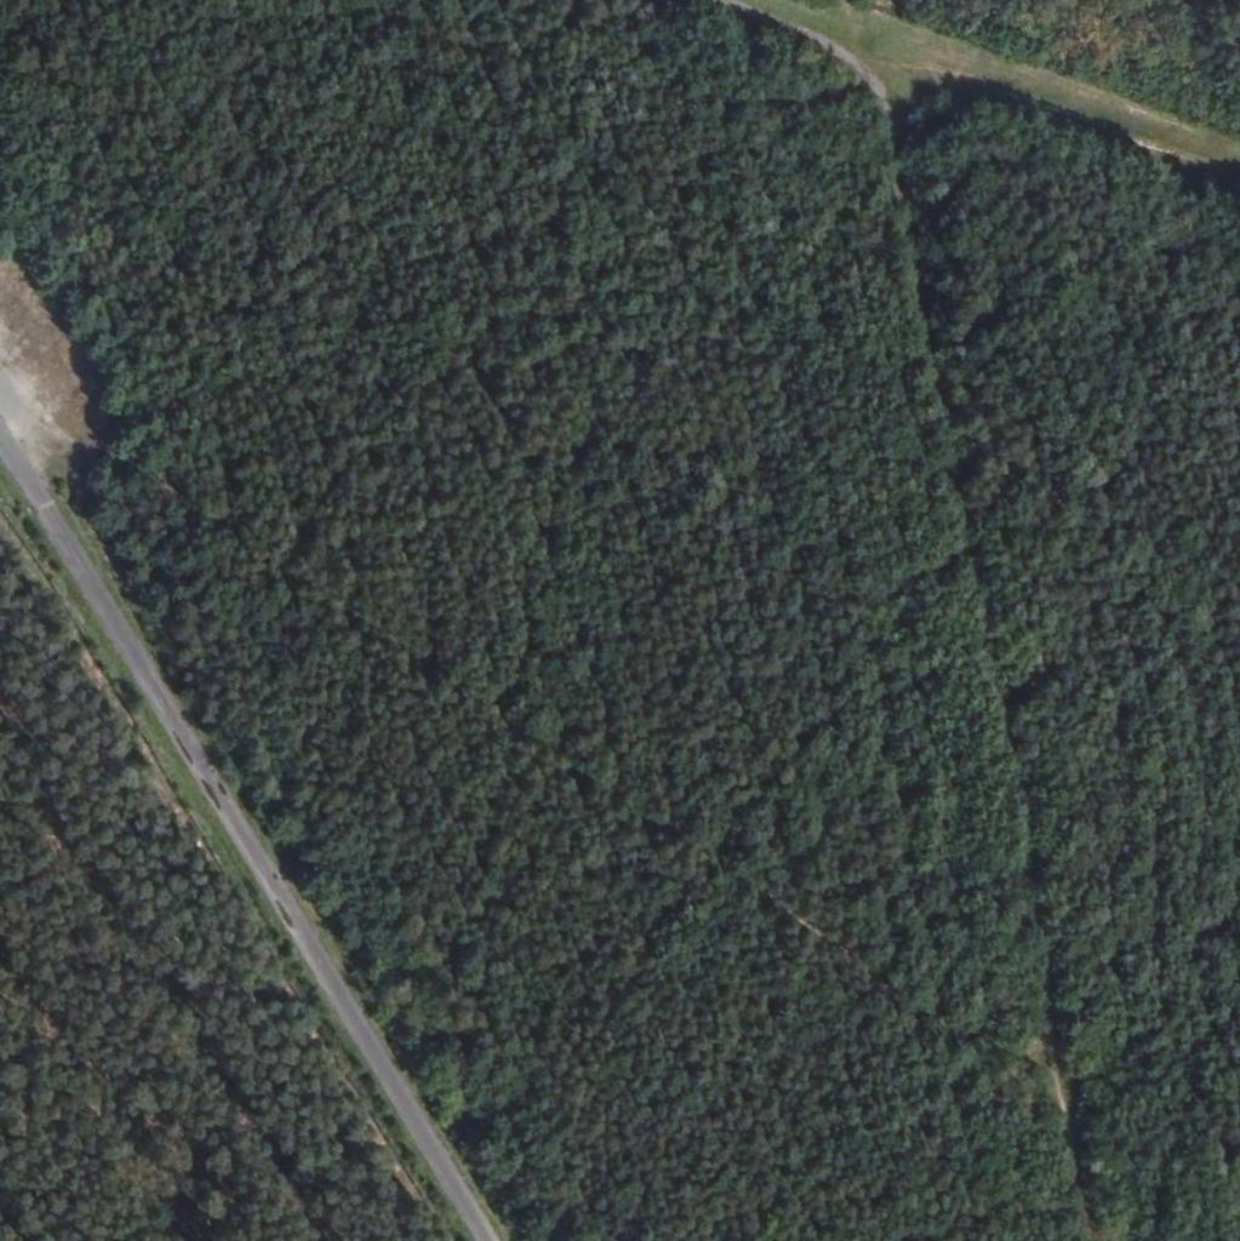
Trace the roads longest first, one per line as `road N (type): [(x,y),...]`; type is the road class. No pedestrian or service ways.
road 1 (unclassified): [(0,440),(492,1240)]
road 2 (track): [(861,33),(1239,164)]

